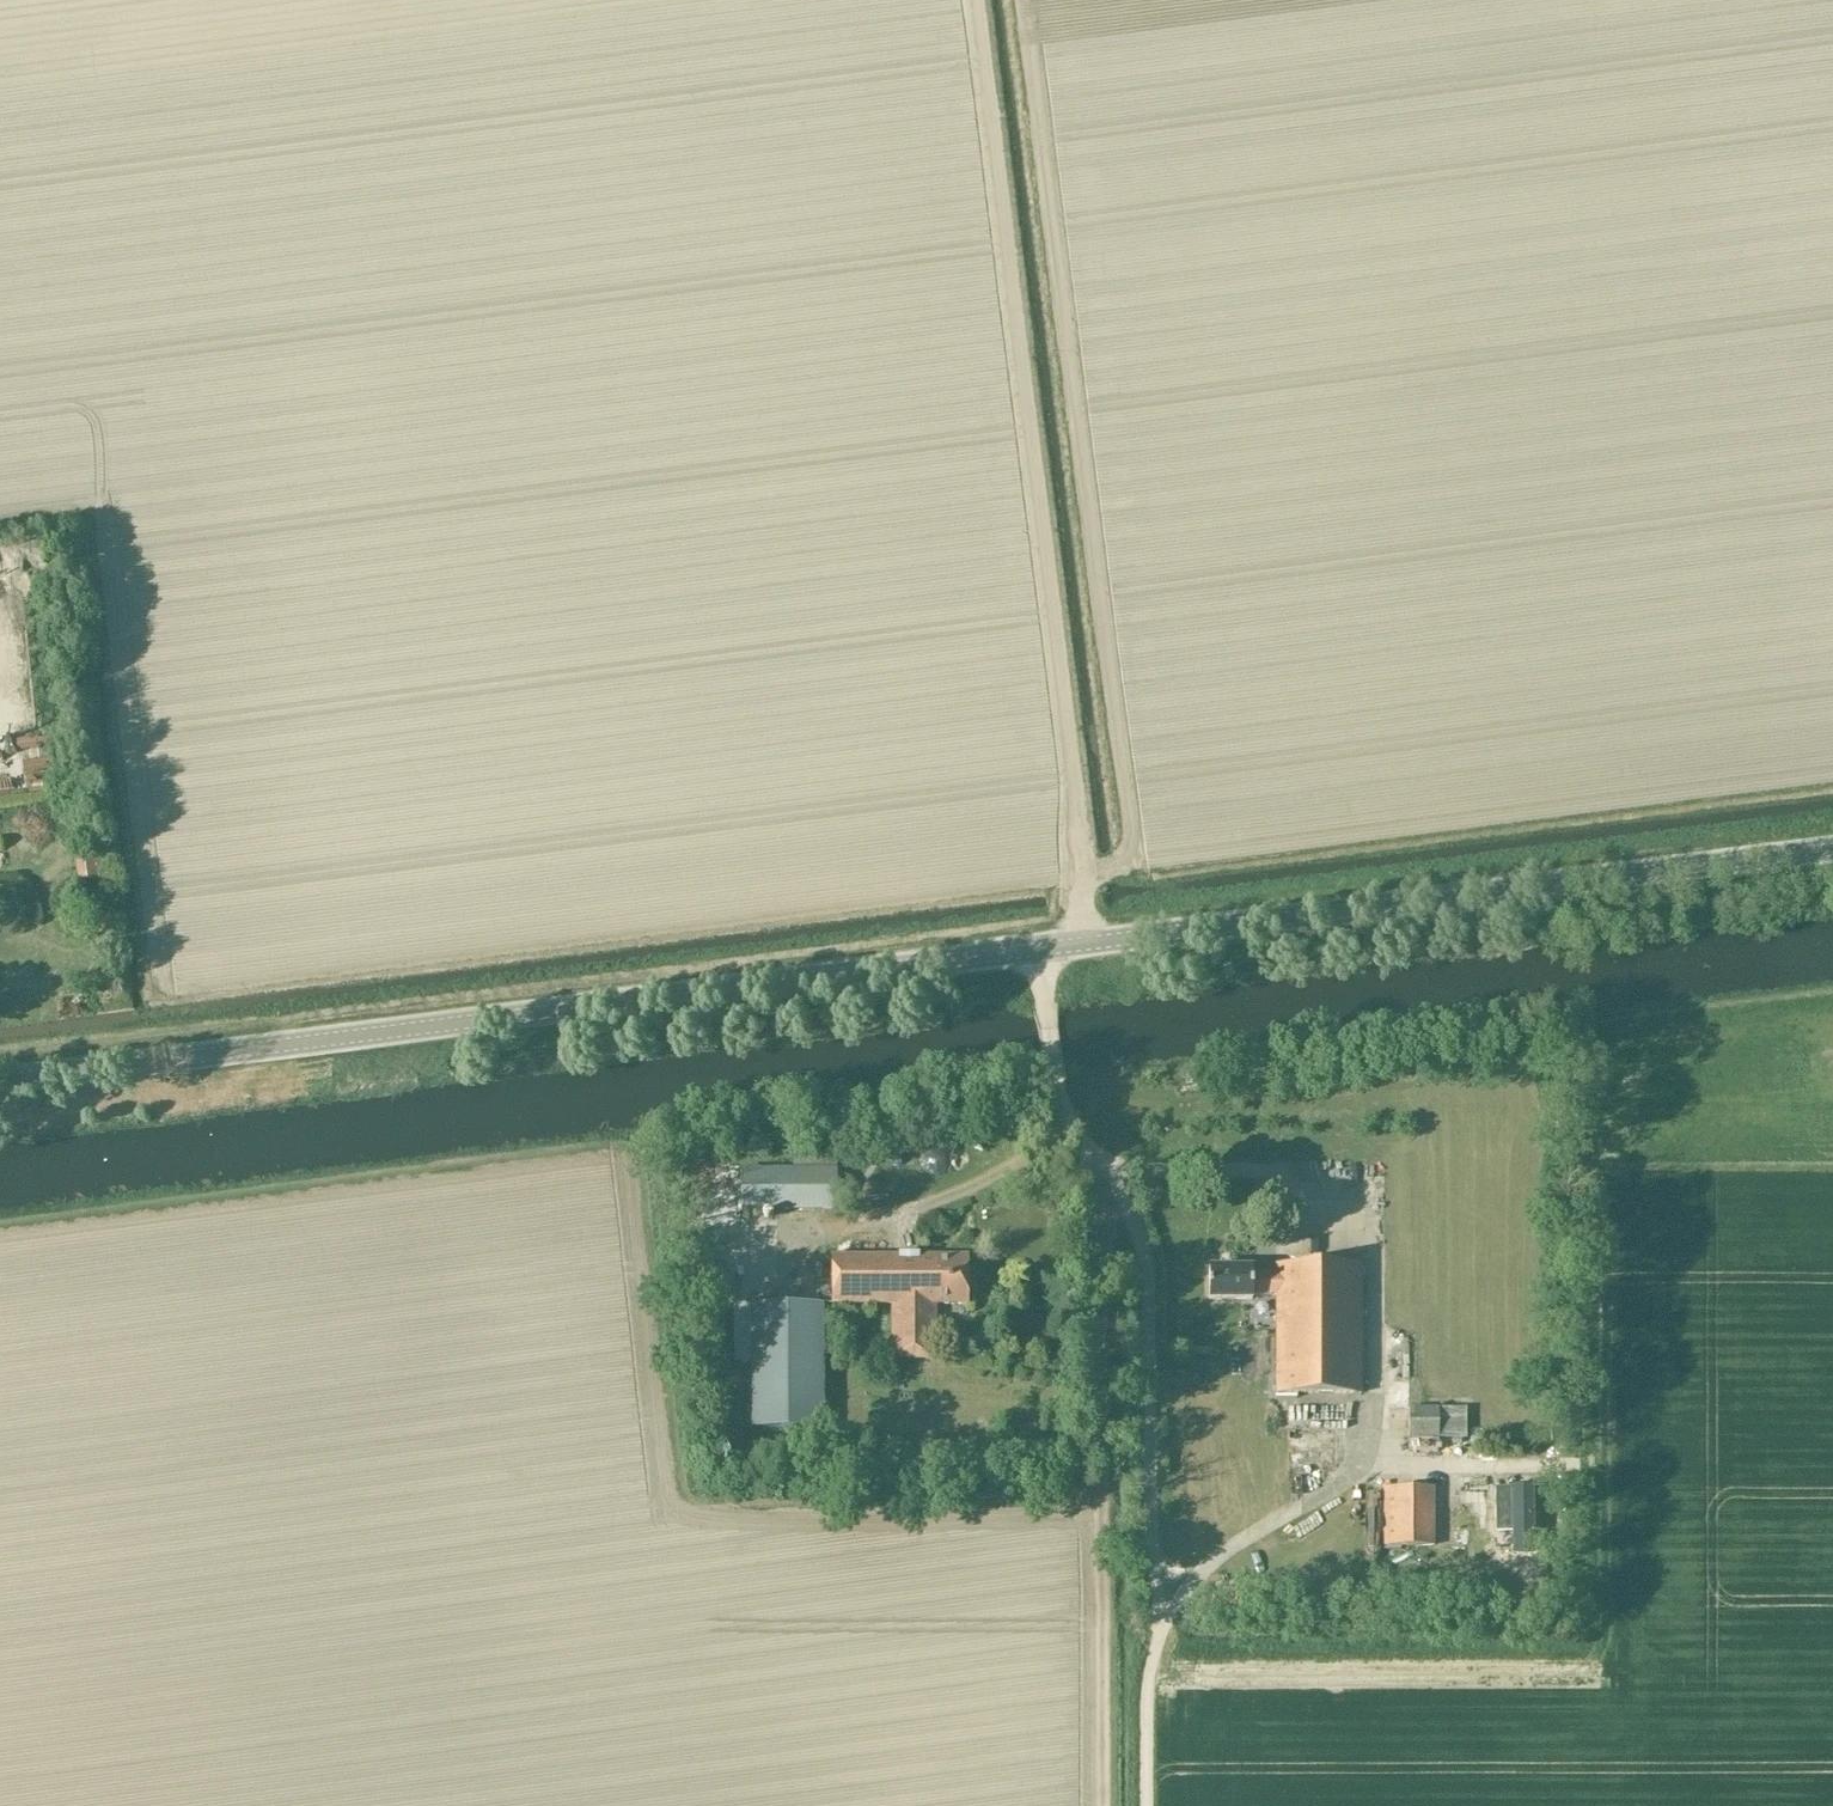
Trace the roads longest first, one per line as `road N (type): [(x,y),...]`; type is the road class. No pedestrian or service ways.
road 1 (unclassified): [(0,1082),(1832,850)]

